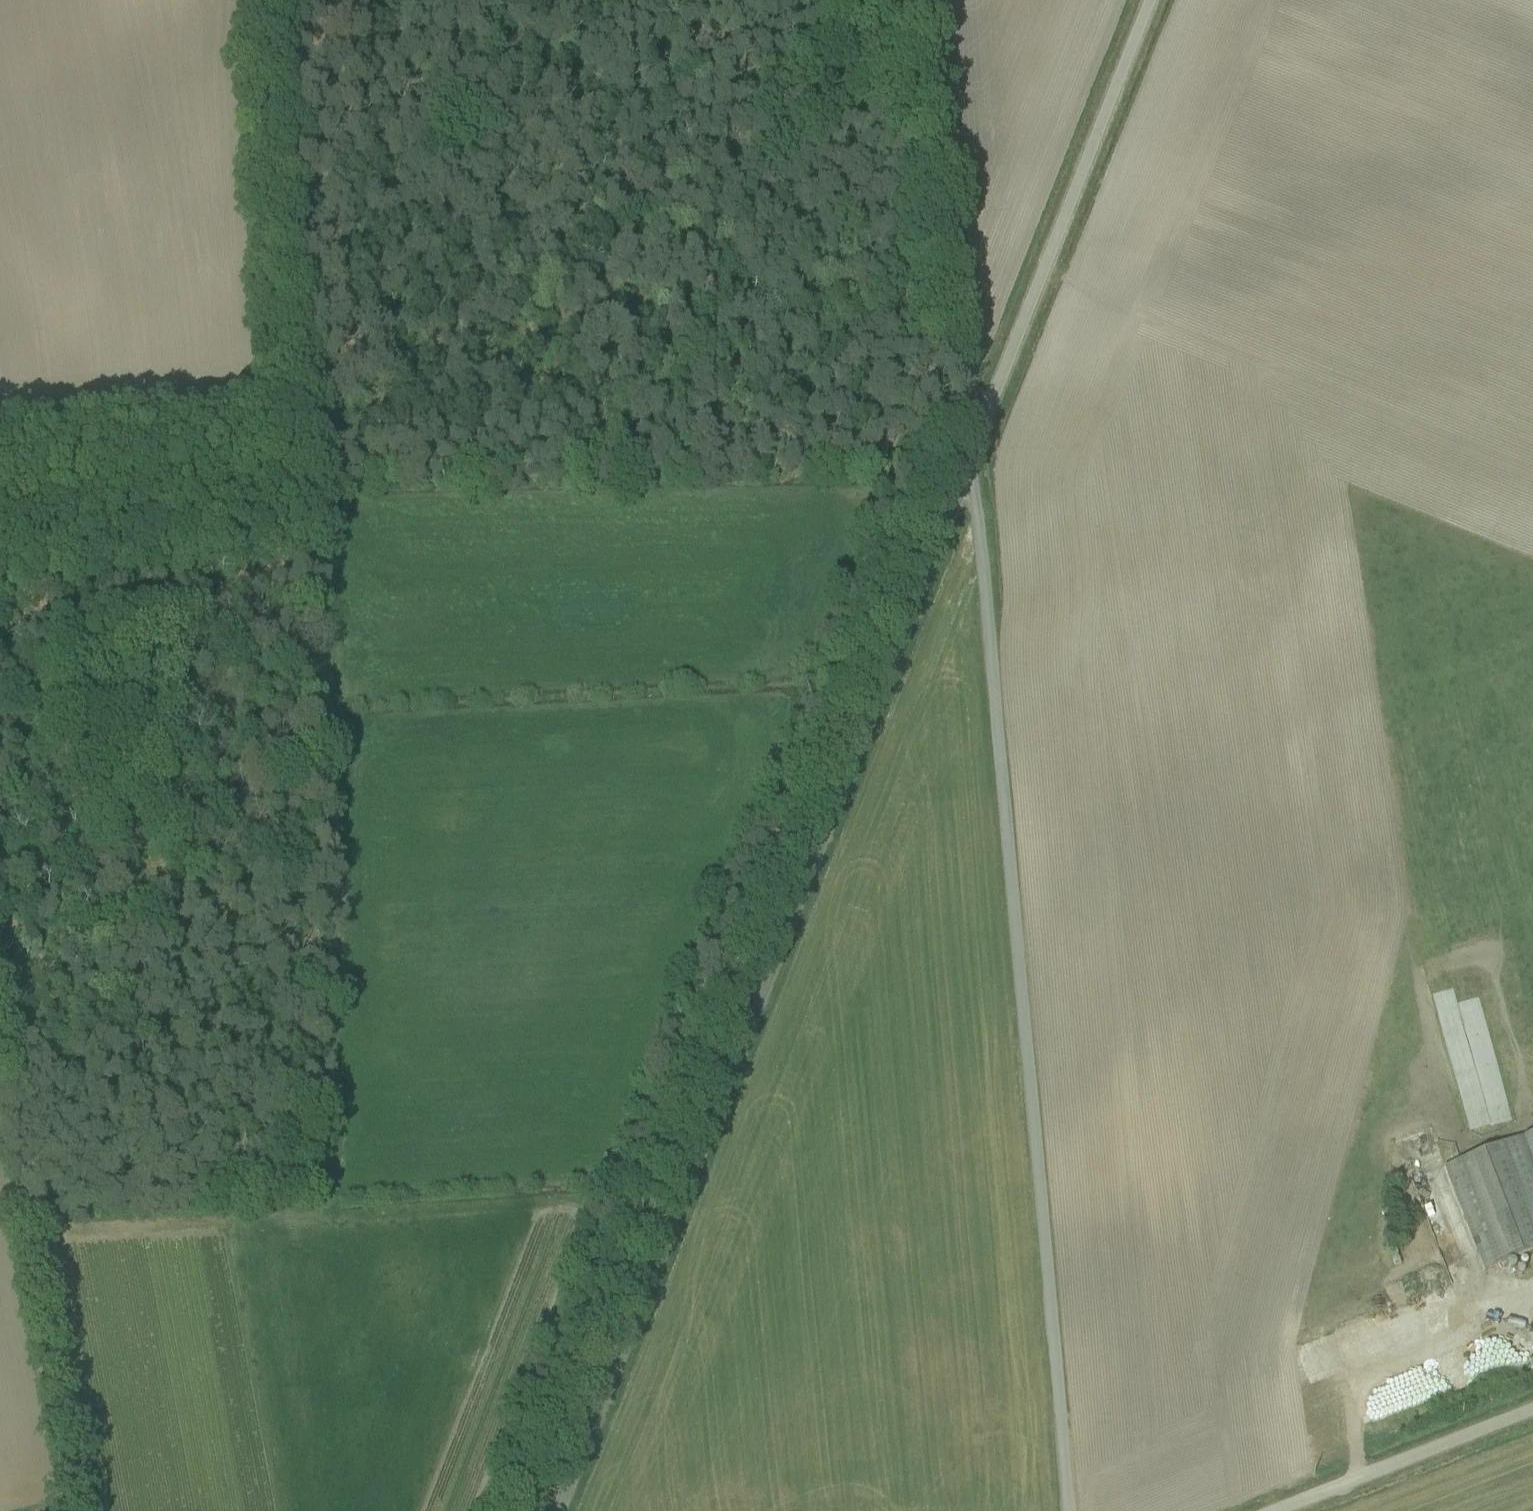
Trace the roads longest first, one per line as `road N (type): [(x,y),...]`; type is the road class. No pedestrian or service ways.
road 1 (unclassified): [(556,1510),(963,467)]
road 2 (unclassified): [(1065,1510),(985,588),(963,467)]
road 3 (unclassified): [(1150,0),(963,467)]
road 4 (unclassified): [(1532,1419),(1303,1510)]

